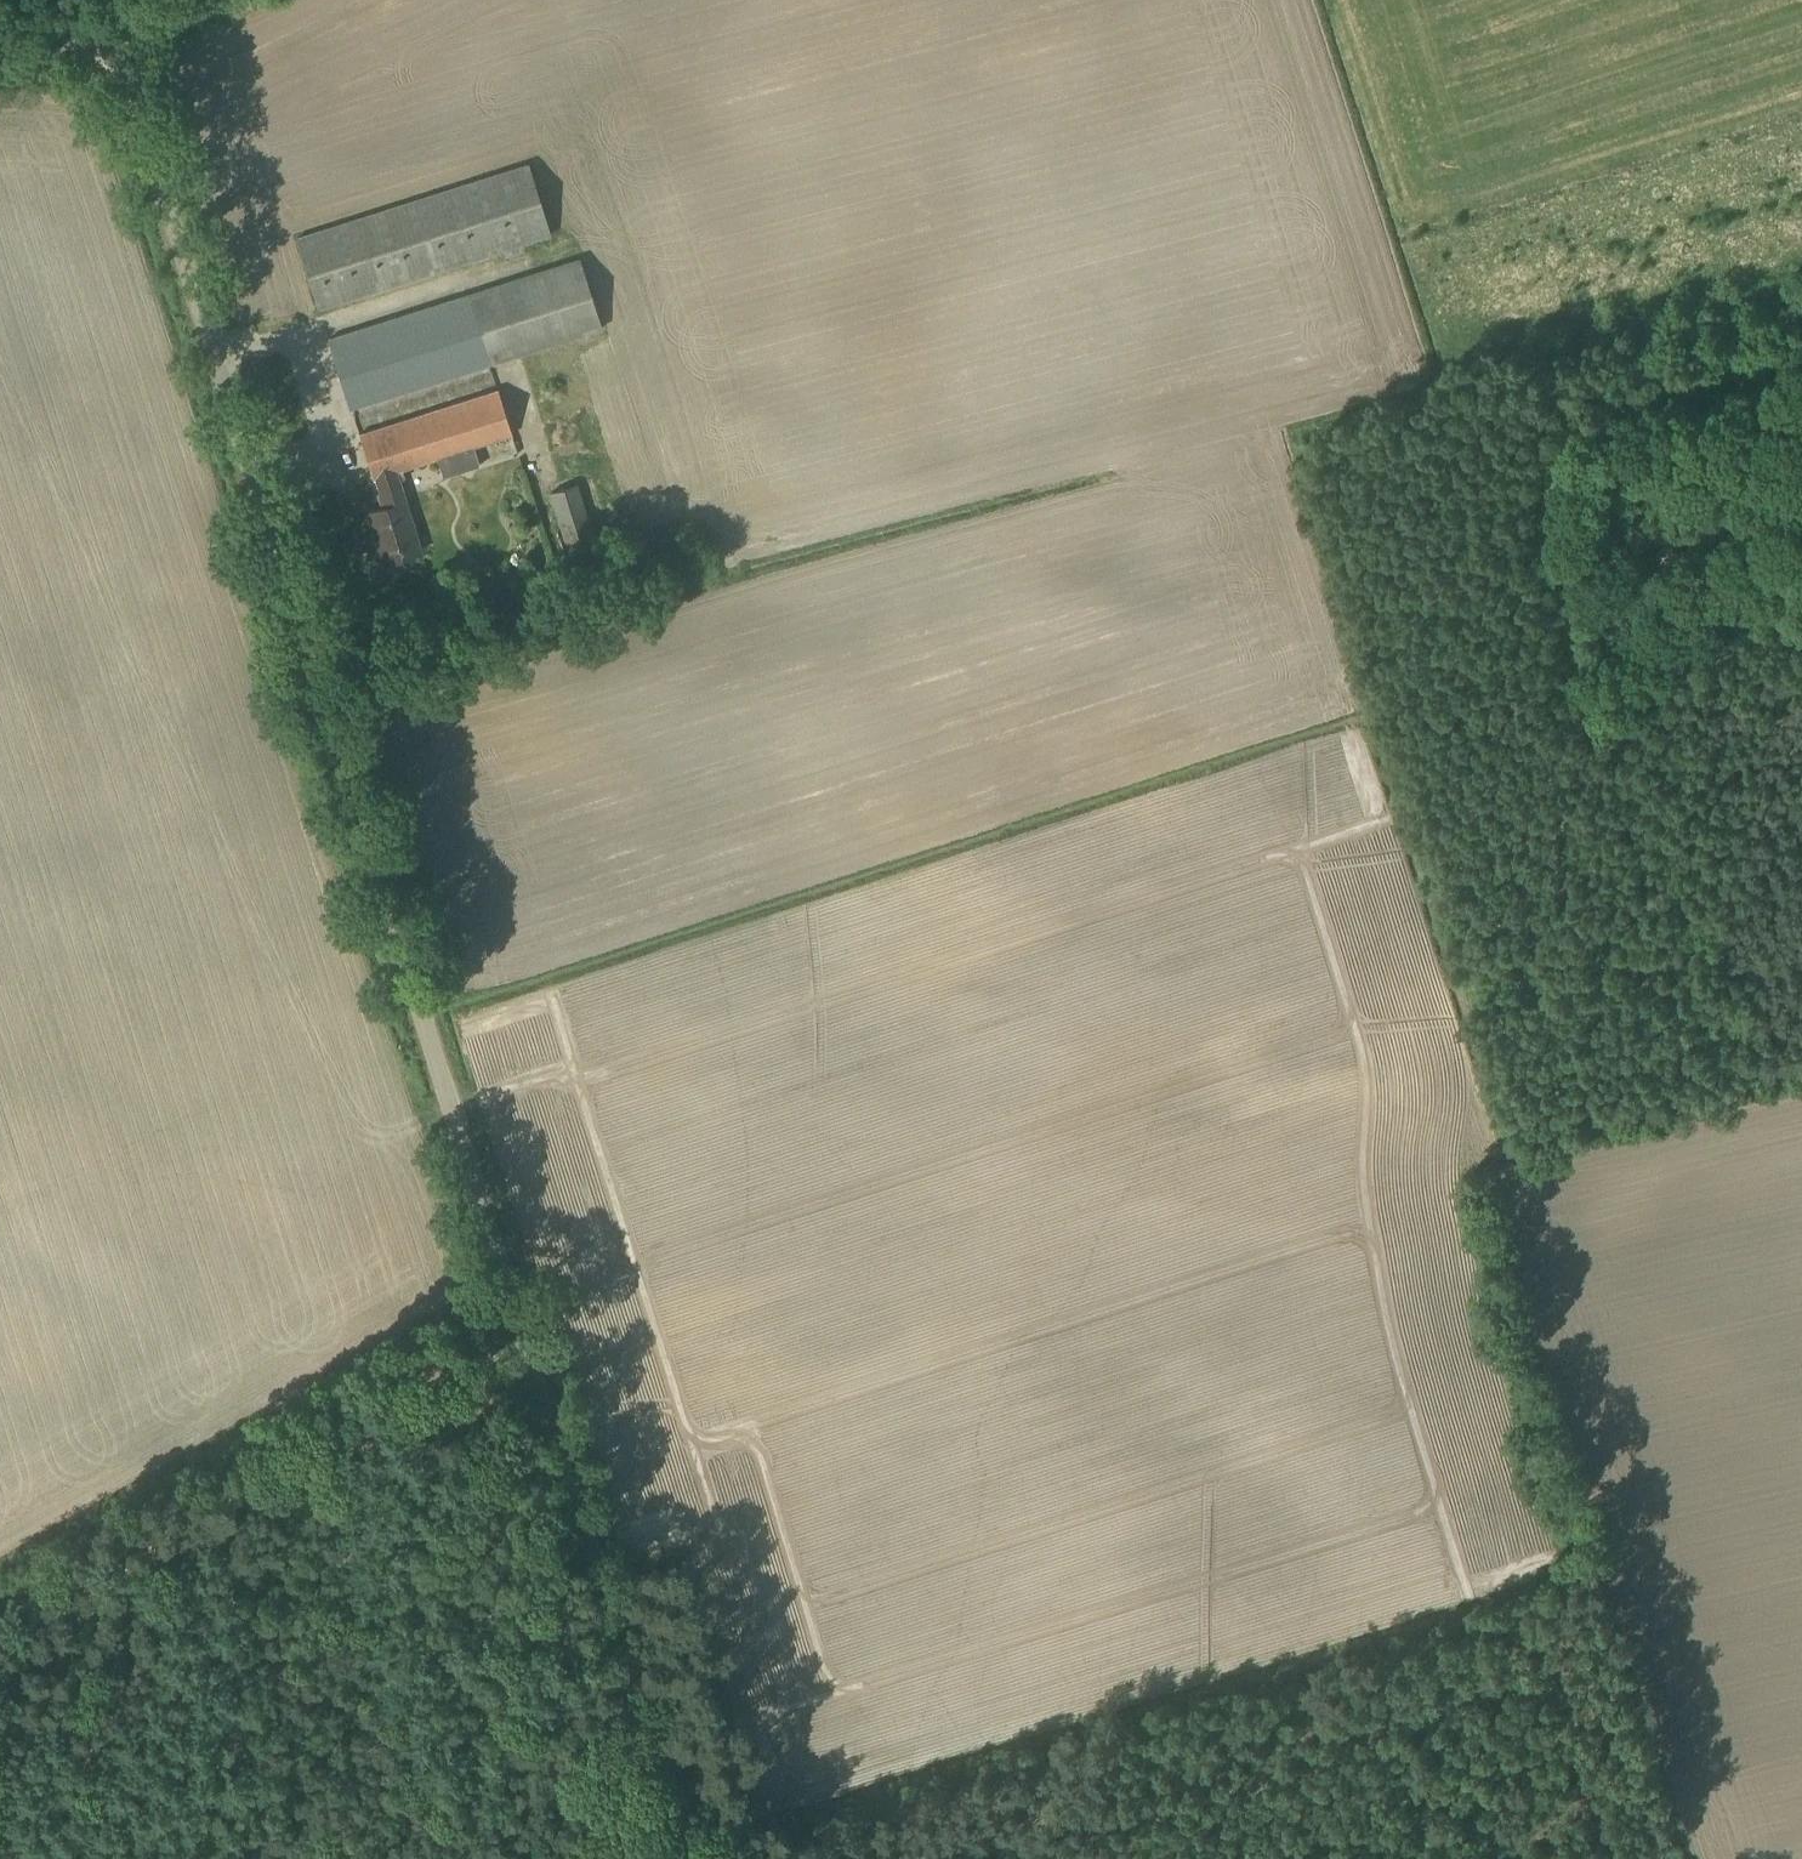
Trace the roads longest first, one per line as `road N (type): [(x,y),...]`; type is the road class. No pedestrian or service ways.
road 1 (unclassified): [(657,1858),(96,78)]
road 2 (unclassified): [(96,78),(252,0)]

